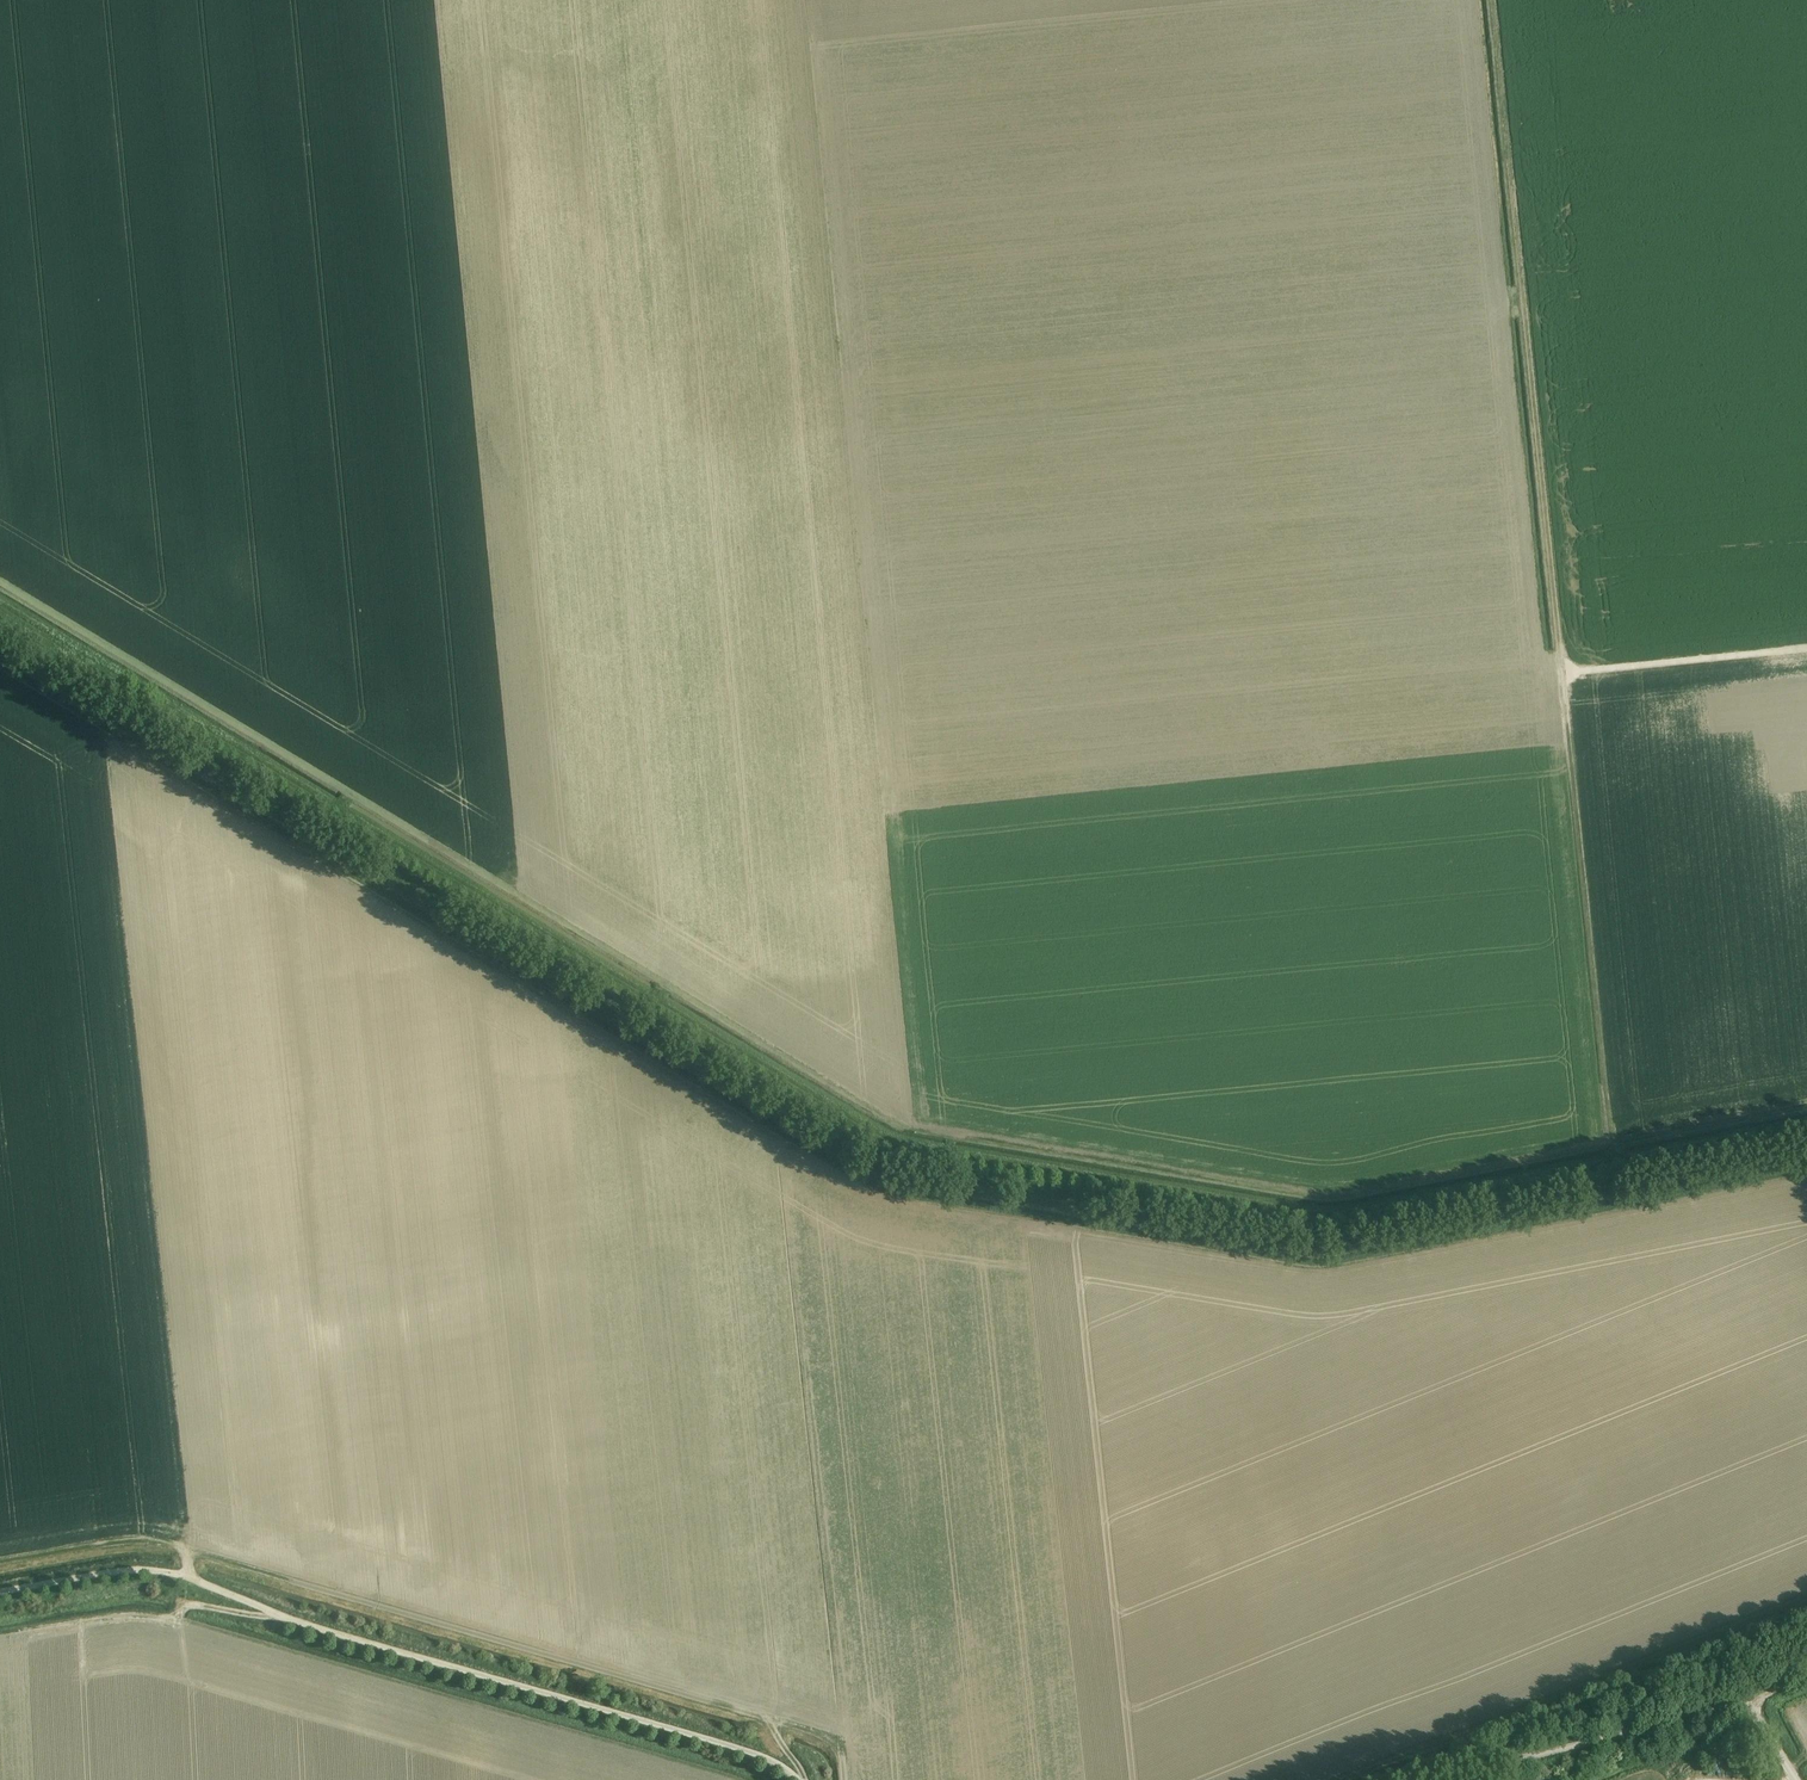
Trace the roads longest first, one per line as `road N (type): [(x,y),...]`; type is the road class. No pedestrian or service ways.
road 1 (track): [(1494,0),(1616,1152)]
road 2 (unclassified): [(798,1779),(754,1753),(394,1651),(187,1577)]
road 3 (unclassified): [(1797,1779),(1745,1704),(1435,1779)]
road 4 (track): [(1806,651),(1564,674)]
road 5 (track): [(187,1577),(130,1570),(0,1591)]

